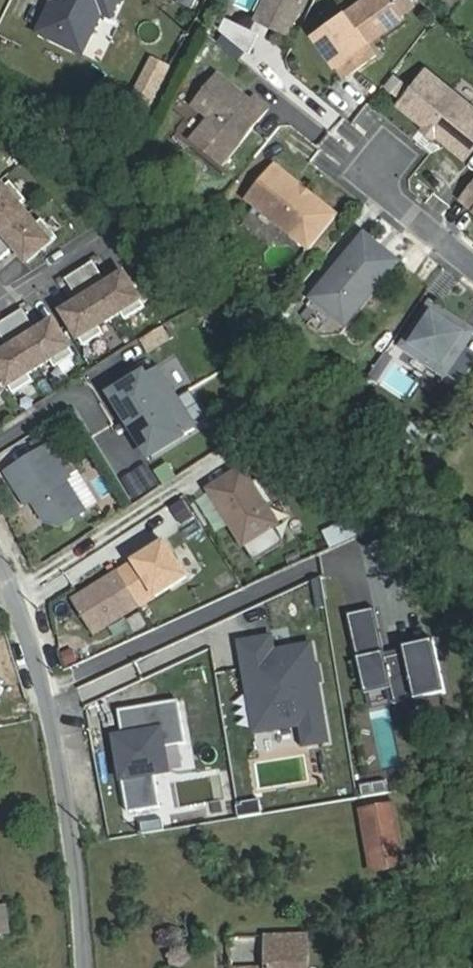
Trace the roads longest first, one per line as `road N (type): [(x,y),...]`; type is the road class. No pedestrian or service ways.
road 1 (residential): [(0,568),(48,693),(70,813),(82,967)]
road 2 (residential): [(472,264),(385,195),(381,163)]
road 3 (residential): [(0,298),(110,231)]

